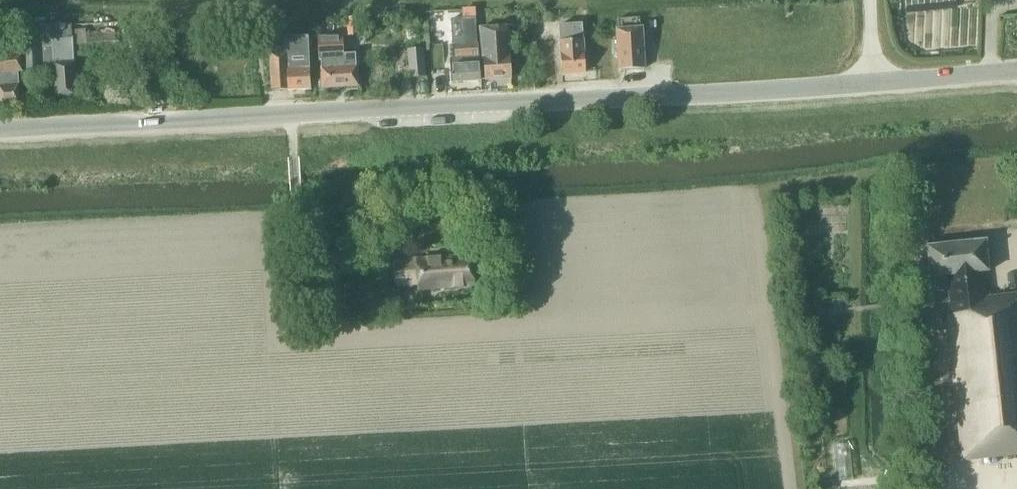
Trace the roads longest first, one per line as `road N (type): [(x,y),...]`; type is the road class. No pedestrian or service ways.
road 1 (tertiary): [(0,130),(1016,71)]

